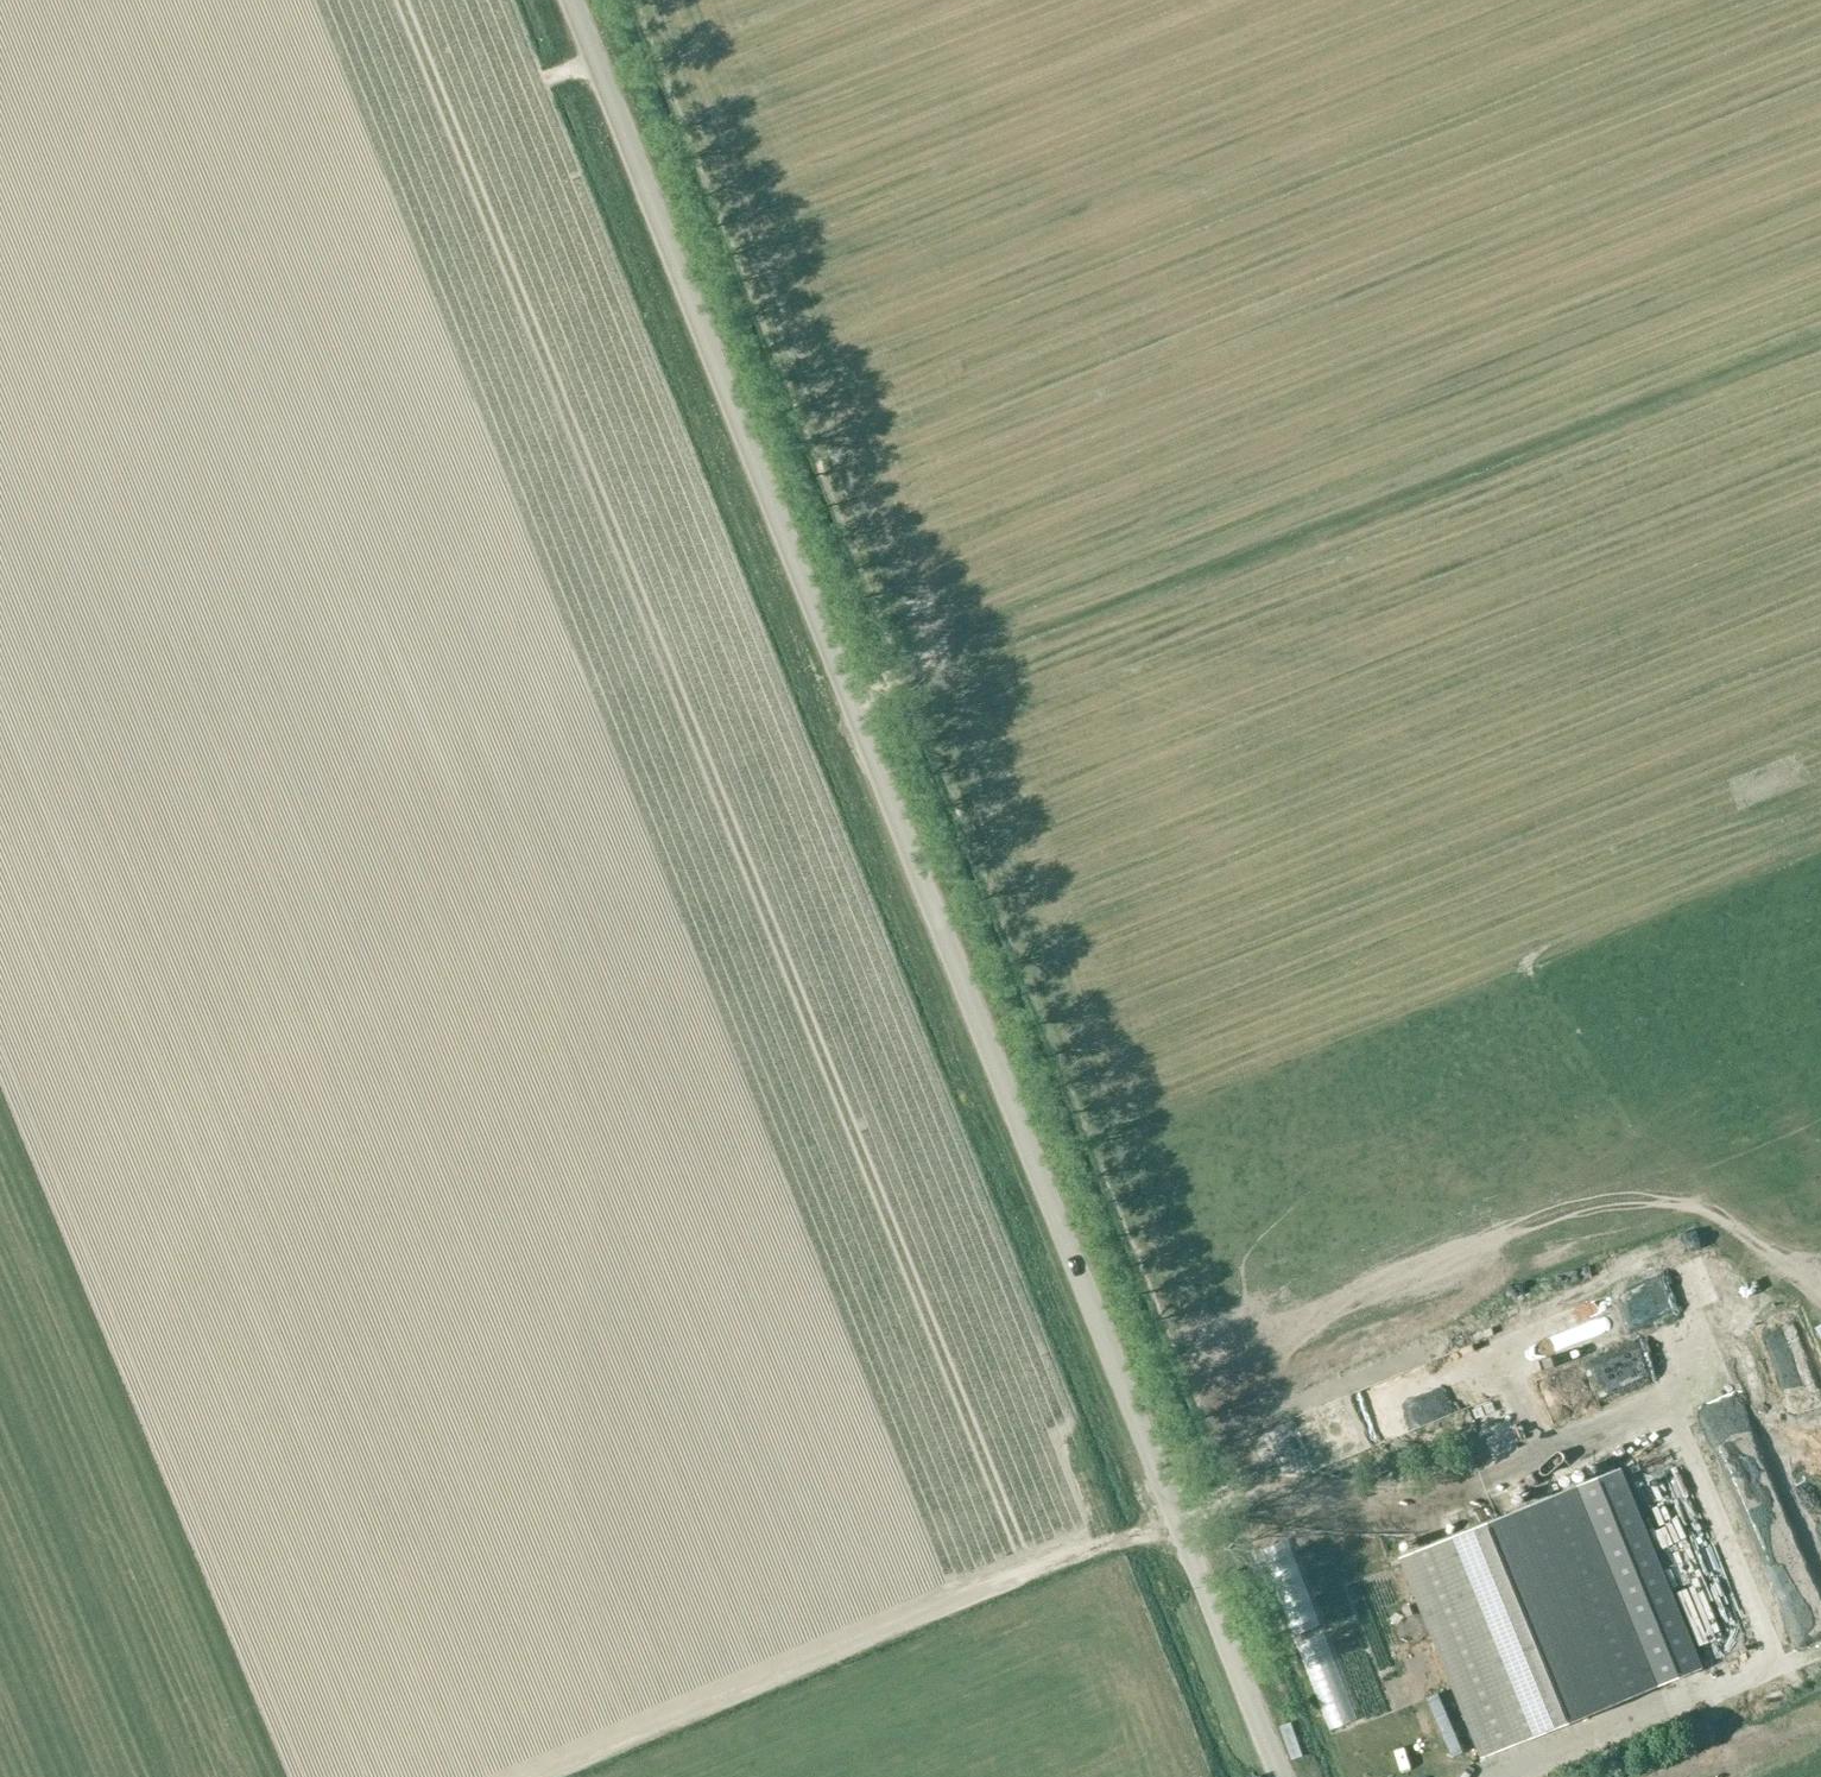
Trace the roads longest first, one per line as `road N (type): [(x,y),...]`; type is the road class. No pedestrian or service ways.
road 1 (unclassified): [(1281,1776),(571,0)]

